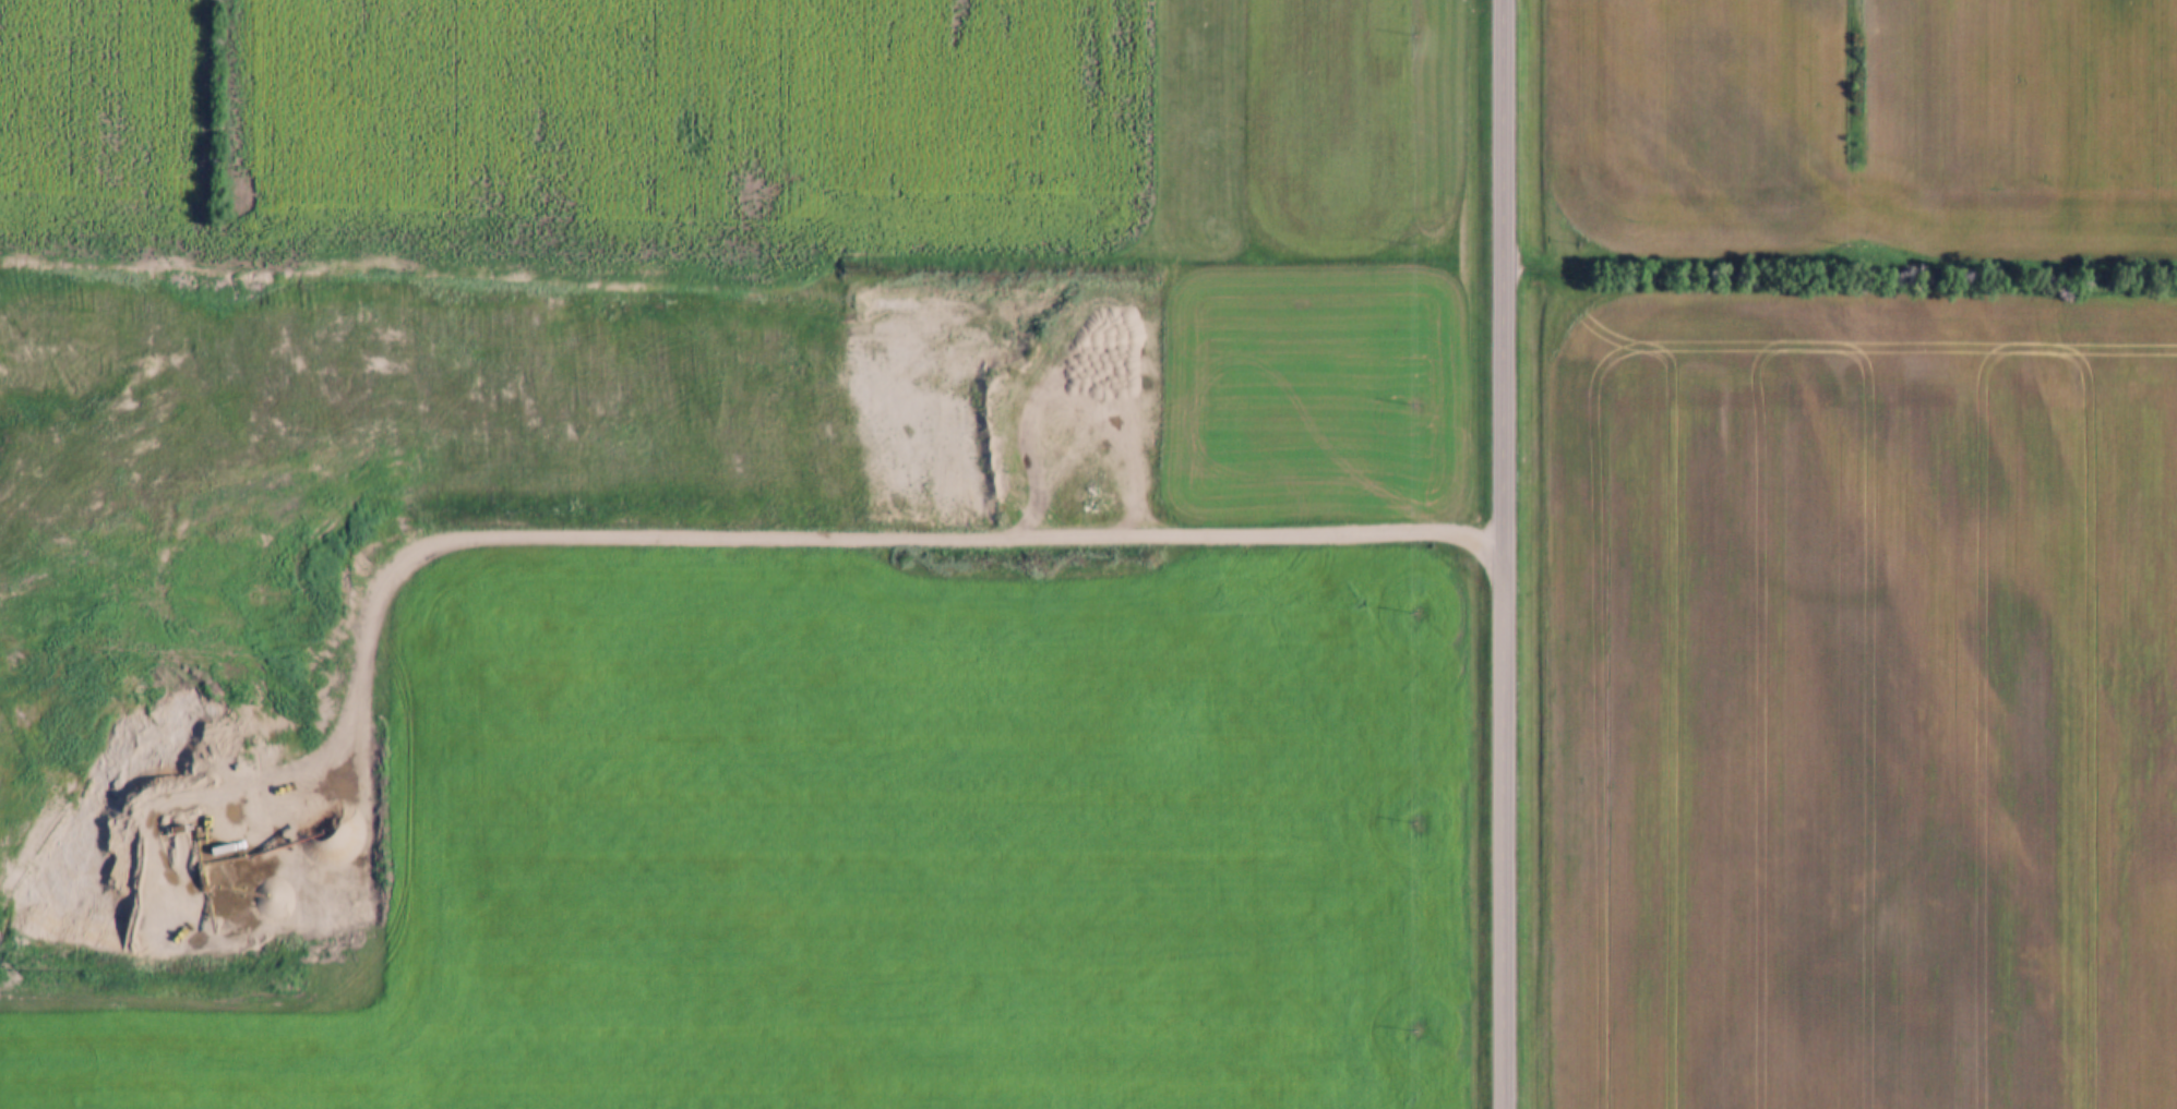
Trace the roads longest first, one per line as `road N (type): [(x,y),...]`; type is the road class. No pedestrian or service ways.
road 1 (tertiary): [(1504,1108),(1503,0)]

